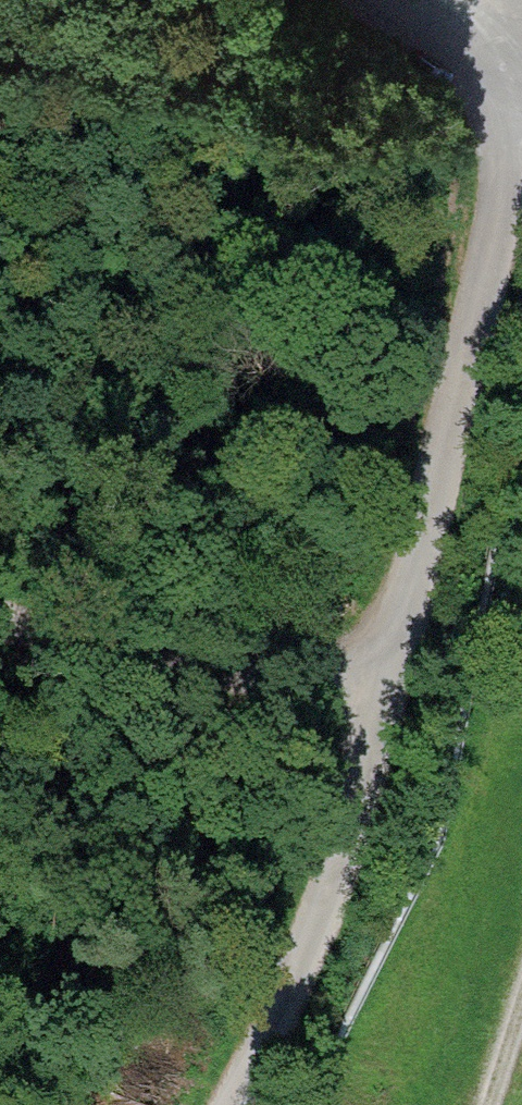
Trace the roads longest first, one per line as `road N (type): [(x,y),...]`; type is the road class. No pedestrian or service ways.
road 1 (track): [(518,99),(384,704),(234,1104)]
road 2 (track): [(0,628),(384,704)]
road 3 (unclassified): [(518,99),(384,0)]

